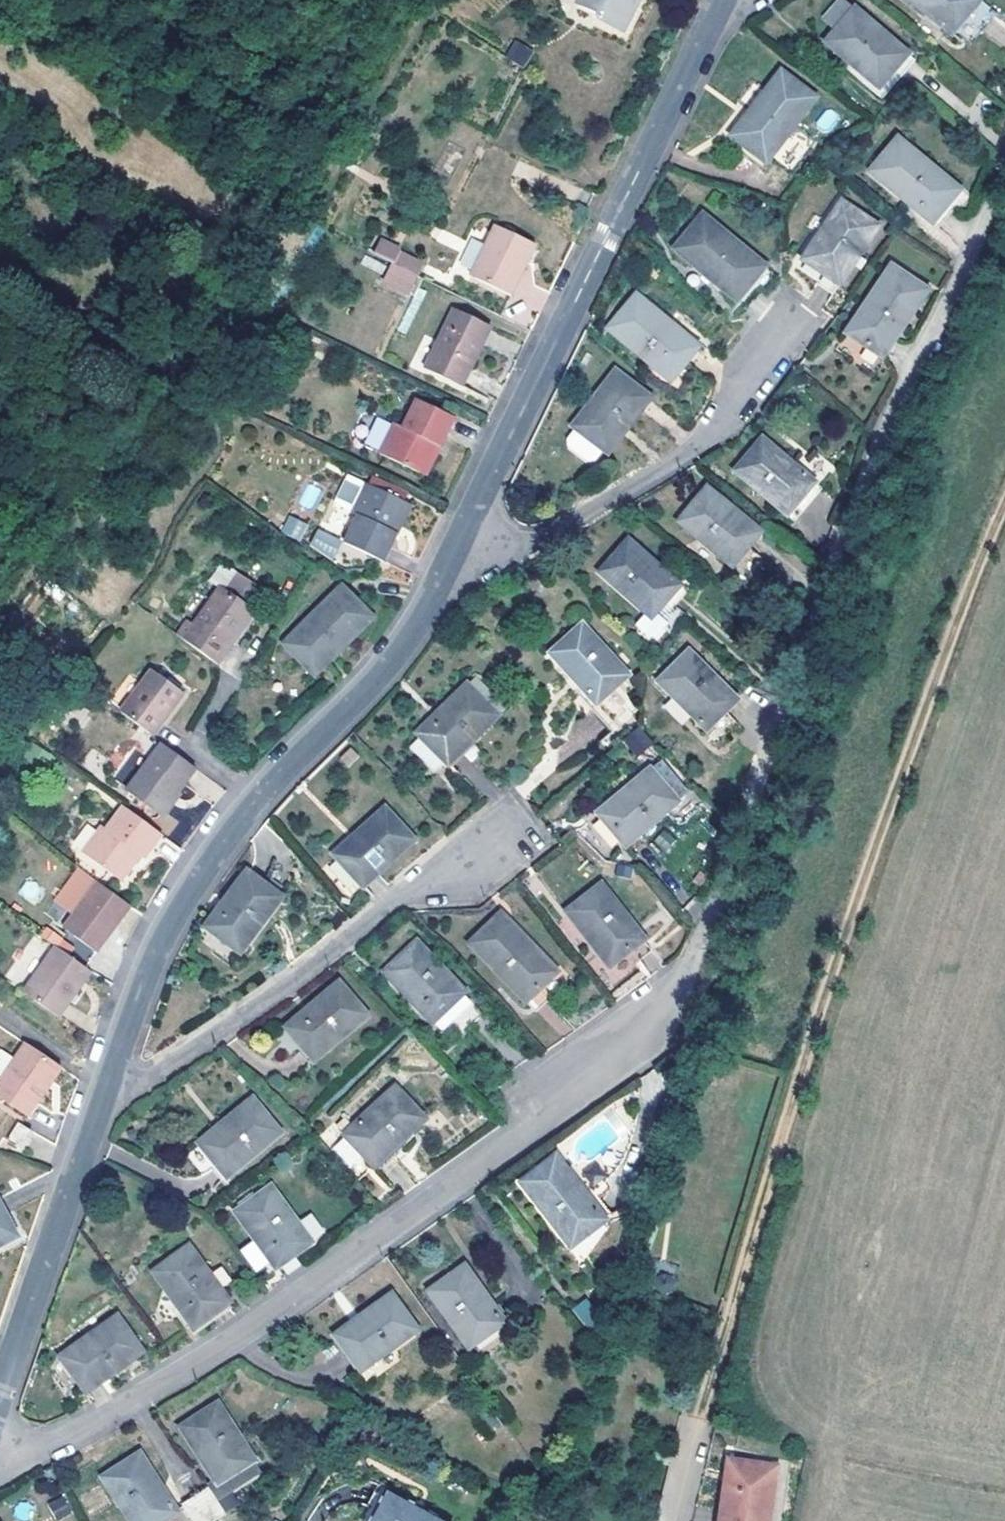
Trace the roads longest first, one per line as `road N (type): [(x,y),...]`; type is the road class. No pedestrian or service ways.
road 1 (residential): [(0,1457),(27,1456),(105,1420),(227,1346),(554,1120),(659,1022),(682,982),(882,437),(1004,174)]
road 2 (track): [(695,1427),(869,869),(1004,517)]
road 3 (residential): [(99,1107),(155,956),(181,913),(284,774),(386,671),(448,565)]
road 4 (residential): [(448,565),(721,0)]
road 5 (residential): [(394,901),(237,1029),(99,1107)]
road 6 (residential): [(741,401),(710,439),(592,513),(524,550),(448,565)]
road 7 (residential): [(0,1391),(99,1107)]

